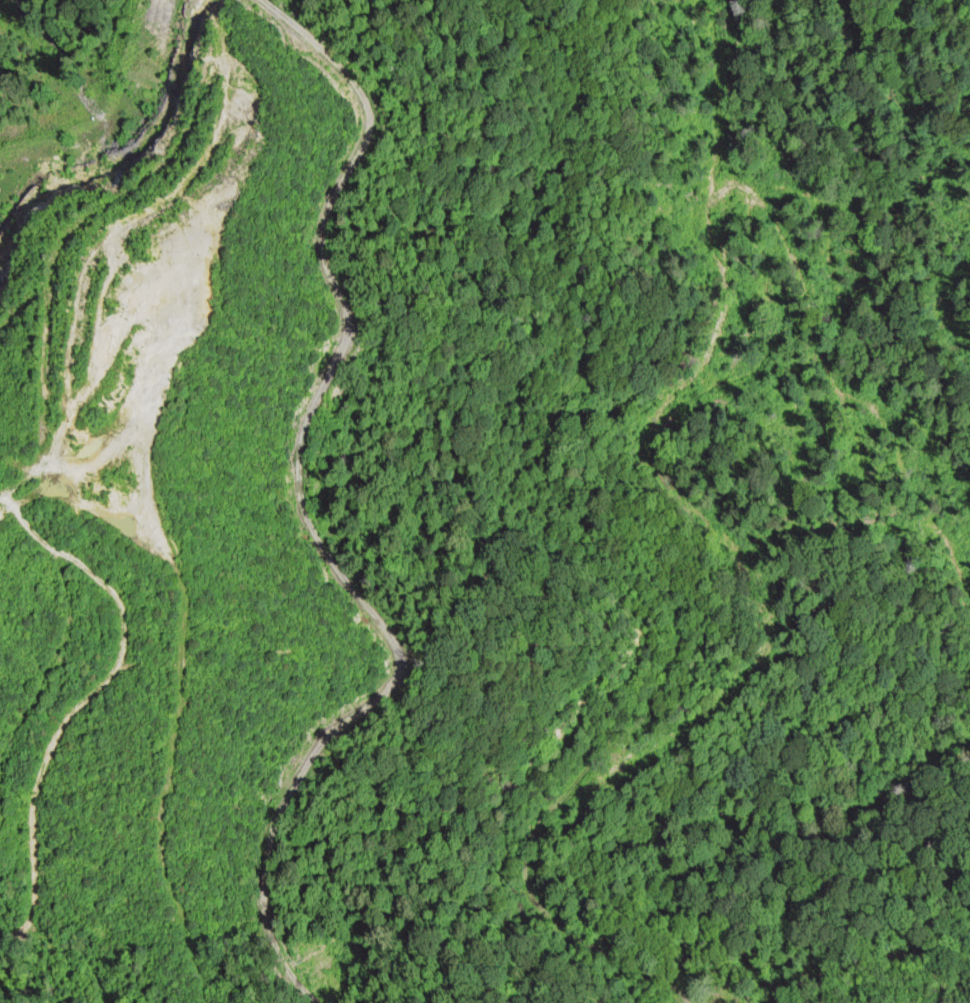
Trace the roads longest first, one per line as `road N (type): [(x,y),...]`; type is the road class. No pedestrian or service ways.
road 1 (track): [(307,1002),(267,926),(267,873),(300,773),(395,685),(395,658),(390,628),(353,598),(303,517),(295,425),(343,325),(328,241),(362,126),(357,96),(259,0)]

